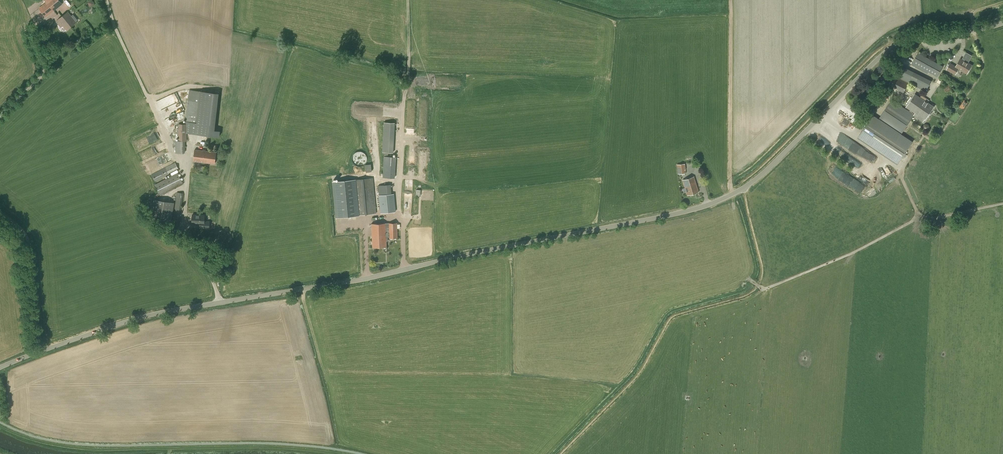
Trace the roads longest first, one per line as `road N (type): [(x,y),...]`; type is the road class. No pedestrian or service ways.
road 1 (unclassified): [(39,352),(167,311),(708,205),(759,178),(901,43),(1002,24)]
road 2 (track): [(891,163),(916,211),(911,222),(764,289),(748,278)]
road 3 (track): [(731,195),(730,0)]
road 4 (unclassified): [(39,352),(30,247),(0,211)]

